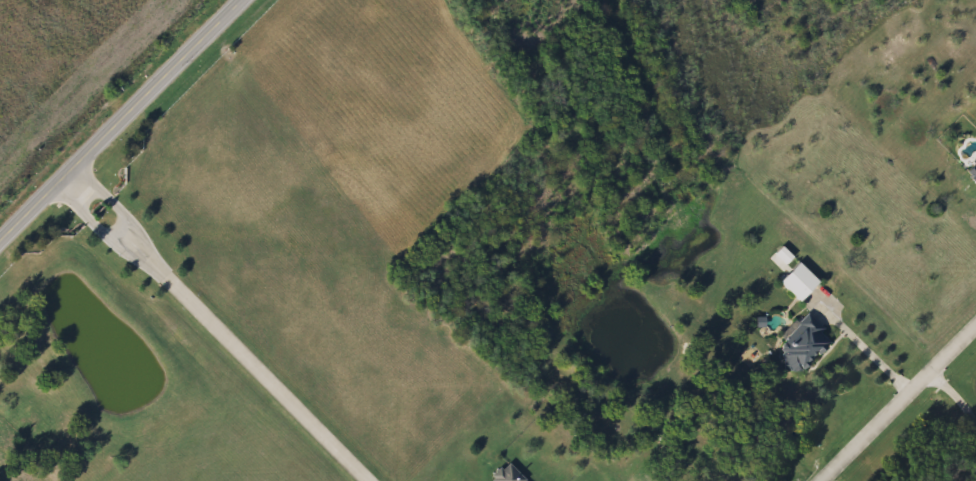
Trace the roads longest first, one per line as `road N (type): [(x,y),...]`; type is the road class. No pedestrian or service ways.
road 1 (residential): [(130,241),(369,480)]
road 2 (secondary): [(237,0),(0,235)]
road 3 (residential): [(975,330),(824,480)]

